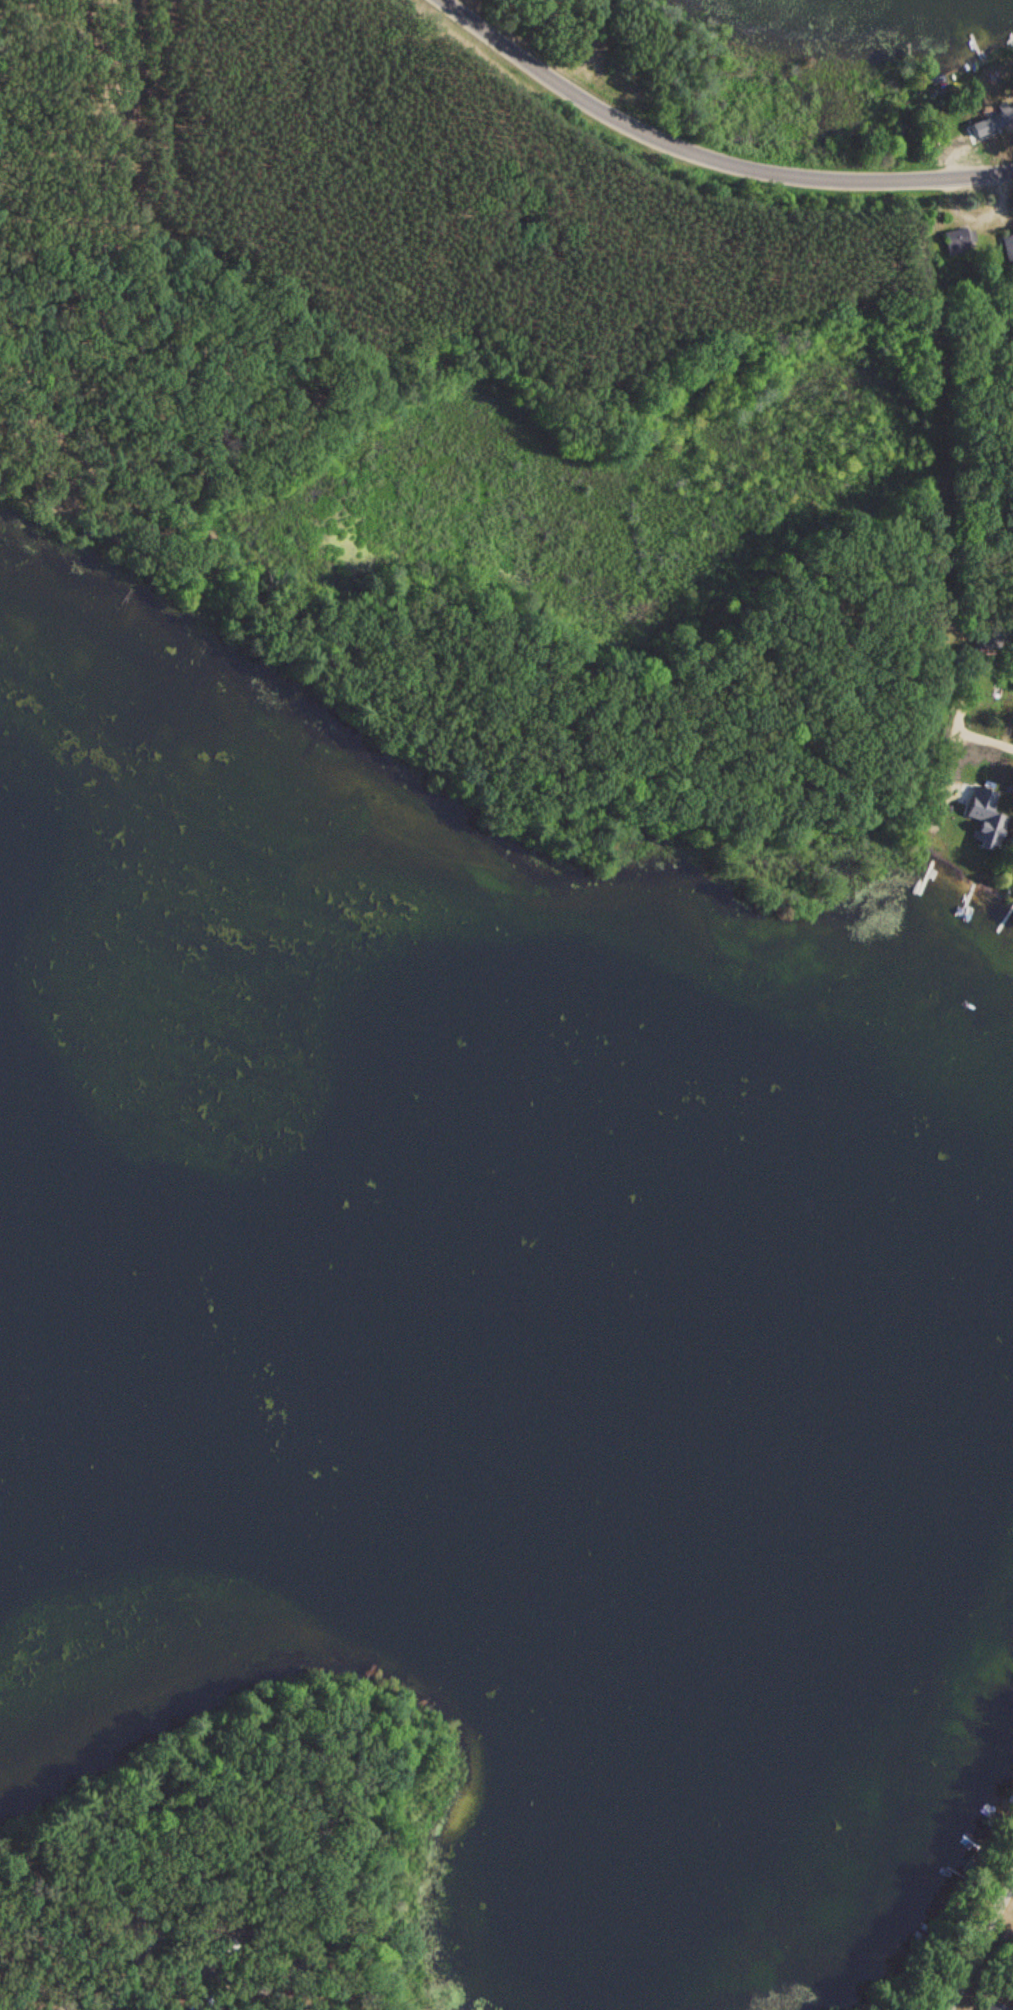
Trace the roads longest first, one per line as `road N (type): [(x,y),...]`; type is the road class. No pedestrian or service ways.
road 1 (residential): [(1012,134),(861,152),(755,148),(637,103),(479,0)]
road 2 (residential): [(237,489),(0,364)]
road 3 (residential): [(926,2009),(1012,1839)]

